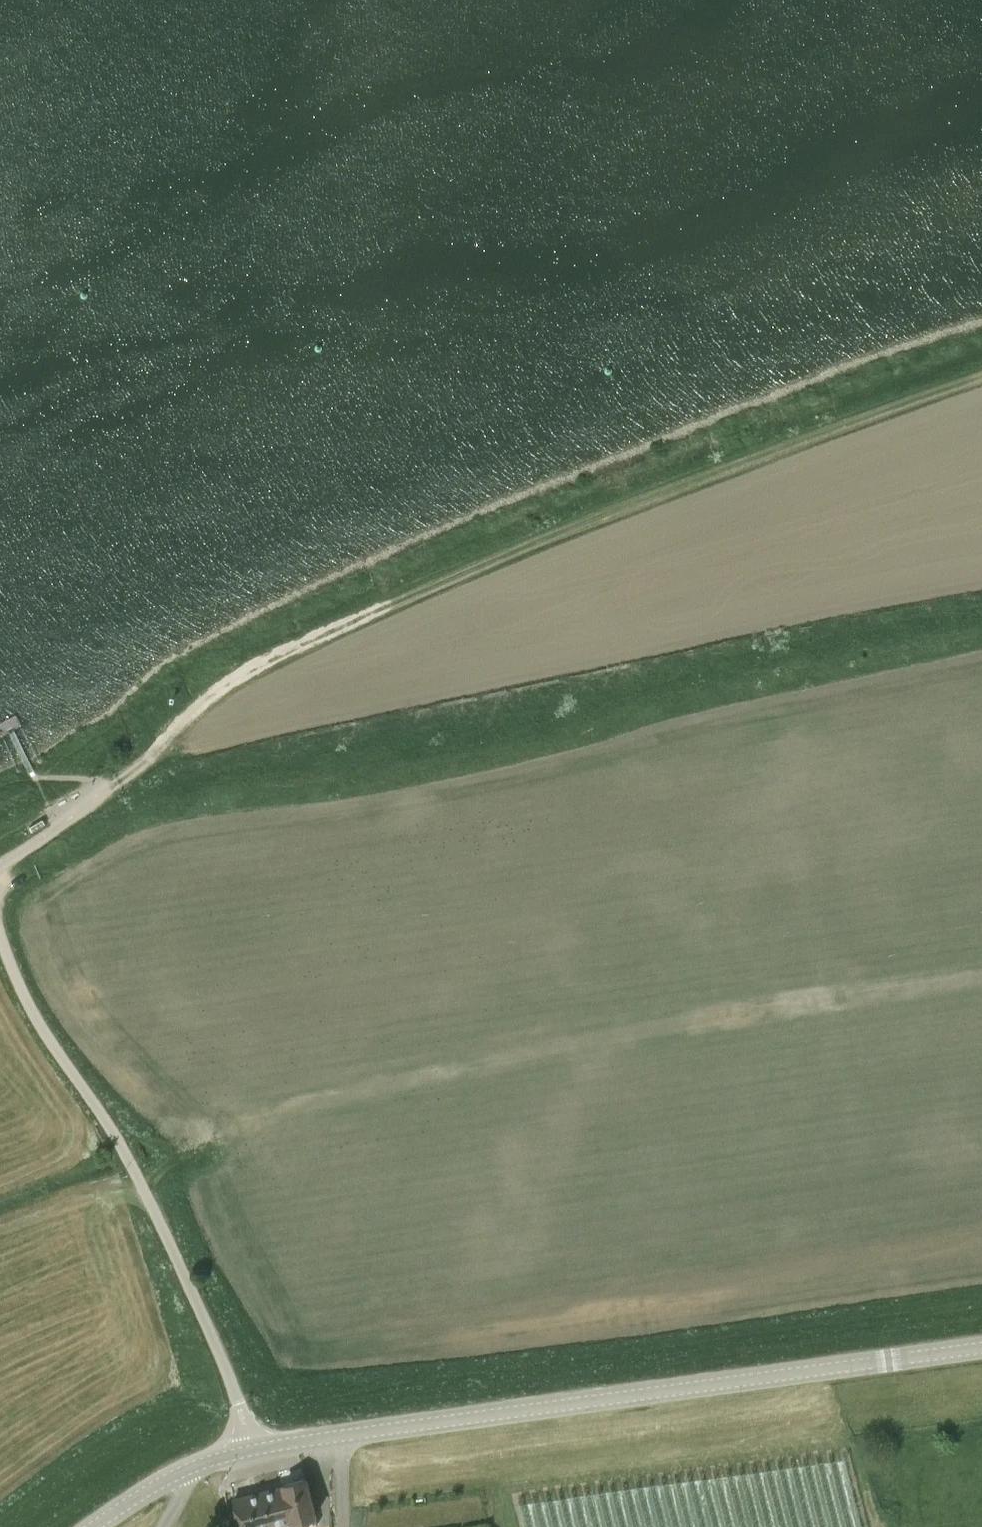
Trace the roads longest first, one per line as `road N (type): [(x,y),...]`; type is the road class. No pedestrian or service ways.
road 1 (tertiary): [(253,1451),(981,1348)]
road 2 (unclassified): [(253,1451),(133,1165),(23,998),(0,937)]
road 3 (tertiary): [(98,1526),(191,1470),(253,1451)]
road 4 (unclassified): [(0,867),(95,801),(103,787)]

